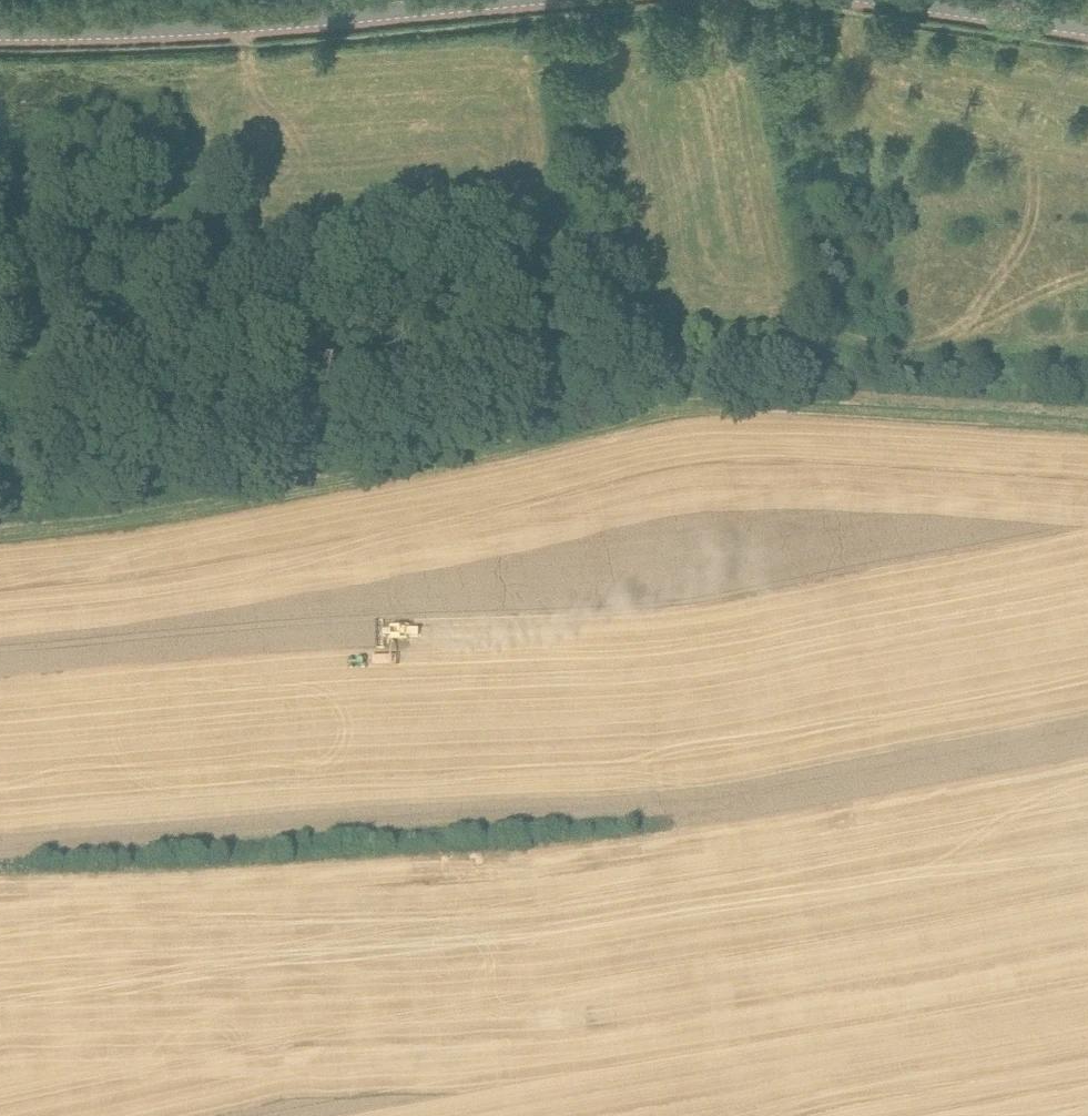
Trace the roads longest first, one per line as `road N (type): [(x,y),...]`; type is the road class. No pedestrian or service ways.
road 1 (secondary): [(0,31),(231,25),(493,0)]
road 2 (secondary): [(913,0),(1087,27)]

